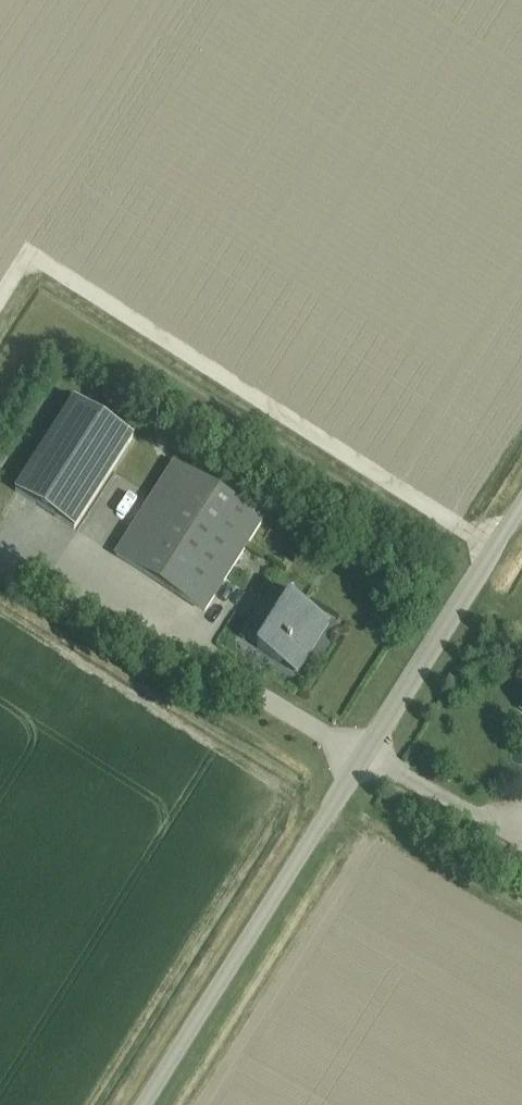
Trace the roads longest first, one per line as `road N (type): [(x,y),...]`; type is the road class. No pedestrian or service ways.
road 1 (unclassified): [(142,1104),(521,494)]

